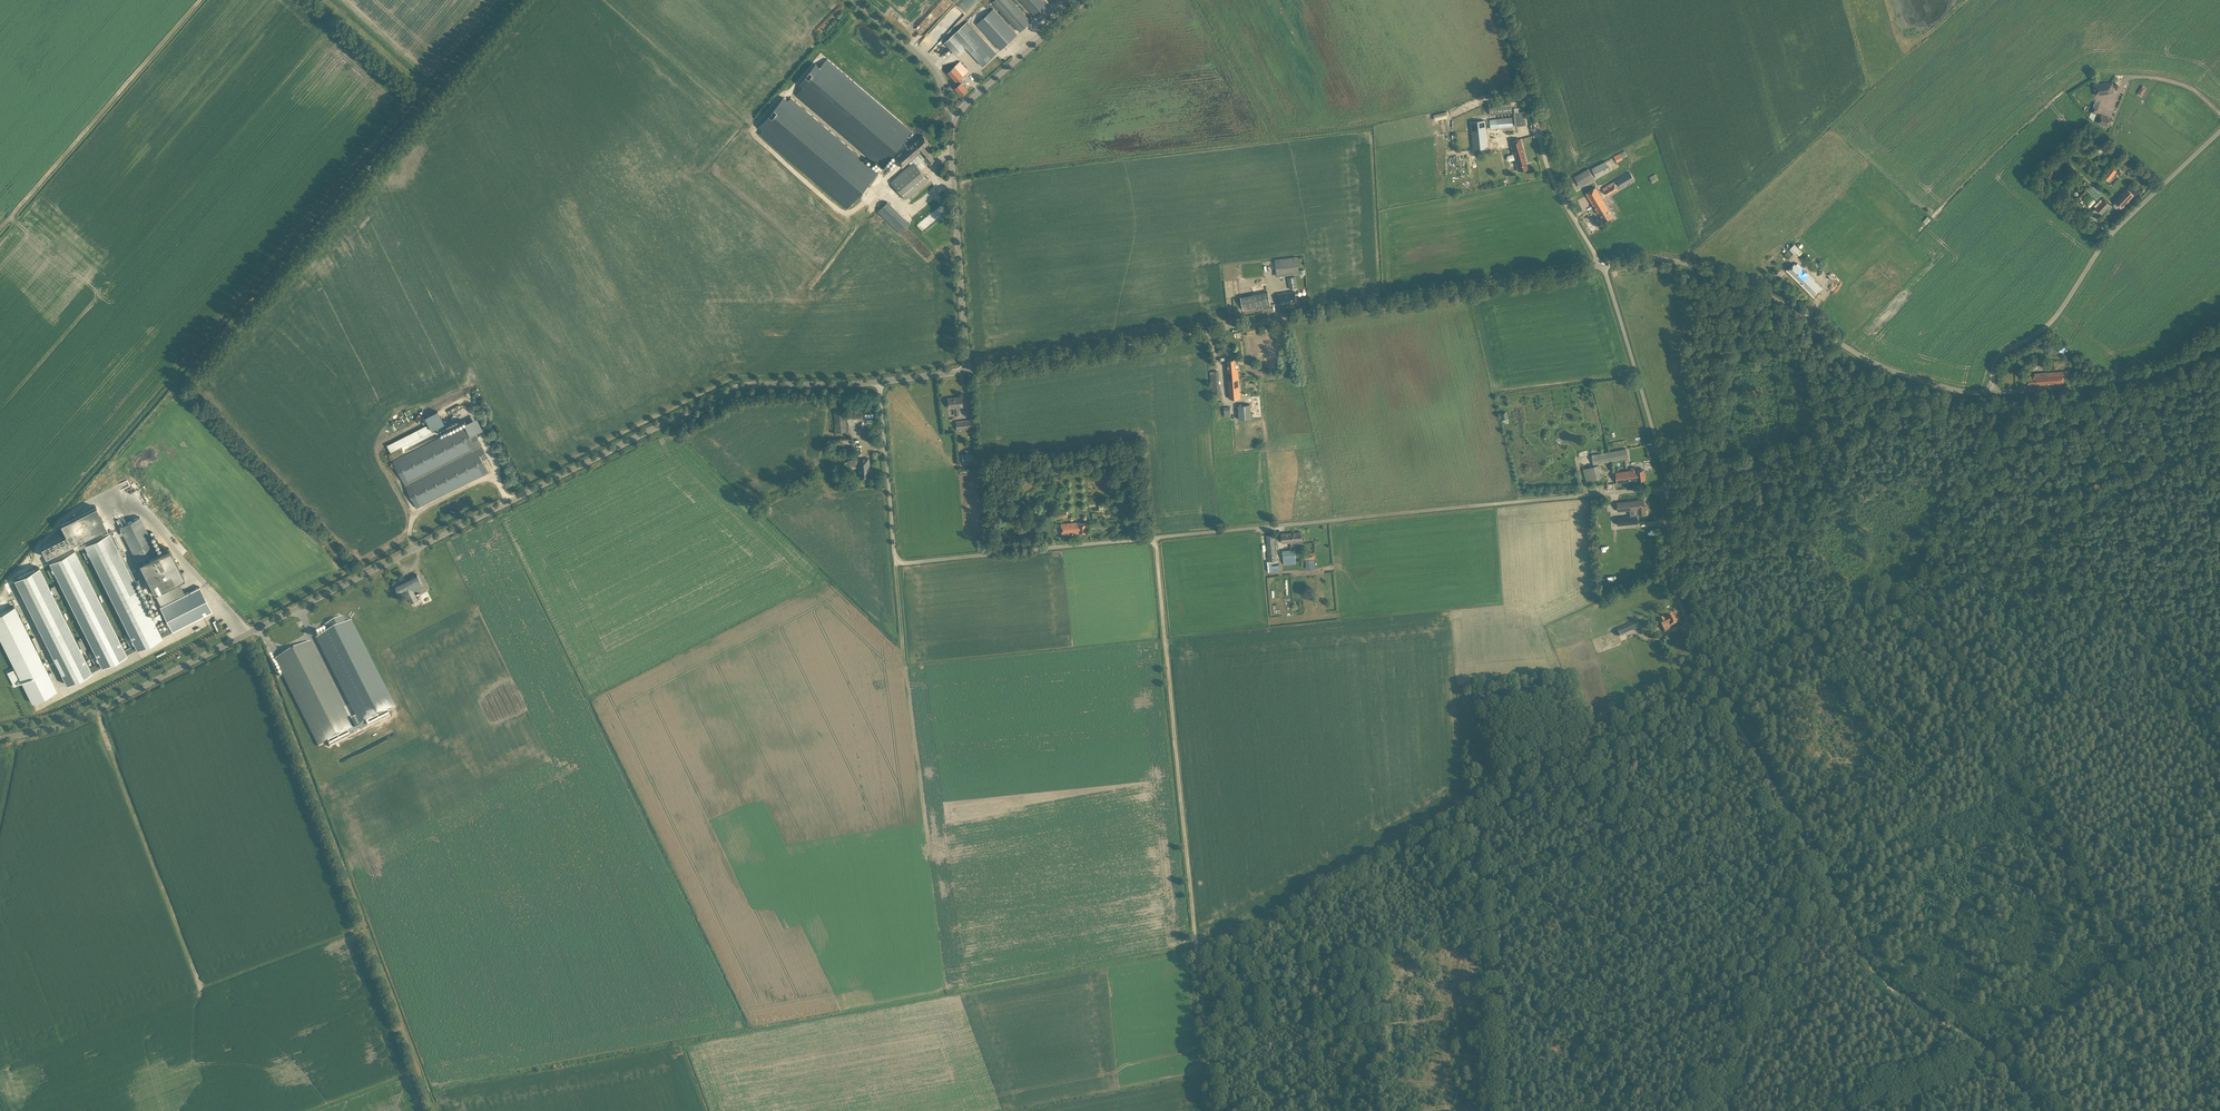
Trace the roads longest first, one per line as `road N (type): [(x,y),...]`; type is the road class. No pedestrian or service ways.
road 1 (unclassified): [(0,739),(87,715),(739,386),(880,382)]
road 2 (unclassified): [(1670,485),(901,564),(880,382)]
road 3 (unclassified): [(967,370),(1602,265)]
road 4 (track): [(1214,1110),(1155,535)]
road 5 (track): [(949,990),(897,562)]
road 6 (unclassified): [(1602,265),(1661,259),(1710,270),(1773,298),(1880,366),(1945,387),(1992,392)]
road 7 (unclassified): [(1992,392),(2002,353),(2050,322),(2114,231),(2219,131)]
road 8 (track): [(1198,956),(1471,807)]
road 9 (track): [(0,231),(201,0)]
road 10 (track): [(814,54),(754,128),(857,225),(824,271)]
road 11 (track): [(1670,485),(1932,402)]
road 12 (track): [(2219,916),(1989,1052)]
road 13 (track): [(1820,871),(1871,971),(1989,1052)]
road 14 (unclassified): [(967,370),(955,125)]
road 15 (unclassified): [(1992,392),(2113,381),(2219,340)]
road 16 (unclassified): [(1670,485),(1602,265)]
road 17 (track): [(1712,671),(1820,871)]
road 18 (track): [(1669,478),(1747,345),(1798,313)]
road 19 (track): [(2028,784),(1923,604)]
road 20 (track): [(1712,671),(1911,610)]
road 21 (track): [(2138,967),(2034,794)]
road 22 (unclassified): [(955,125),(1090,0)]
road 23 (unclassified): [(1707,662),(1674,582),(1670,485)]
road 24 (track): [(1911,610),(2066,519)]
road 25 (track): [(2066,519),(2219,427)]
road 26 (unclassified): [(1532,105),(1550,175),(1602,265)]
road 27 (unclassified): [(955,125),(945,80),(854,0)]
road 28 (track): [(1591,739),(1712,671)]
road 29 (track): [(1471,807),(1591,739)]
road 30 (track): [(1989,1052),(1866,1110)]

